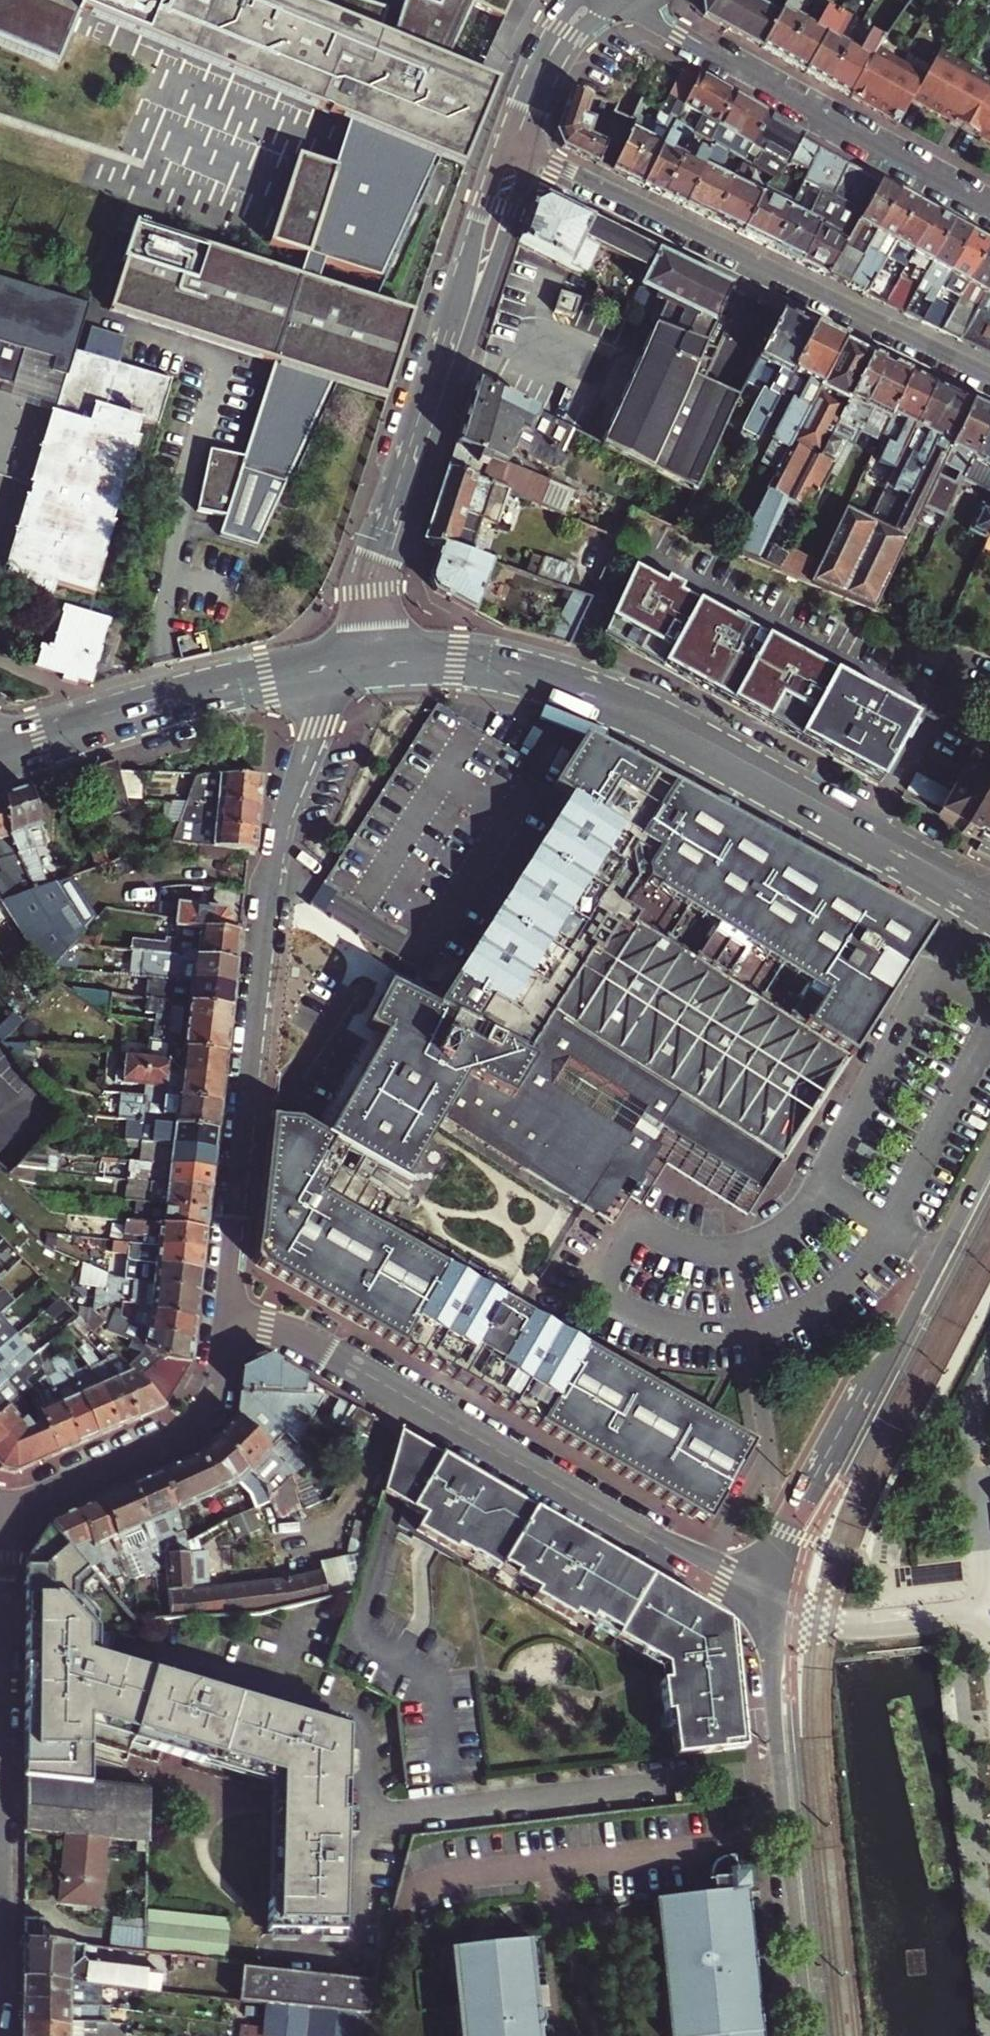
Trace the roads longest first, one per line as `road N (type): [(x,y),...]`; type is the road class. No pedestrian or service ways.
road 1 (secondary): [(989,884),(612,685),(504,654),(392,645)]
road 2 (tertiary): [(328,683),(274,841),(223,1322)]
road 3 (secondary): [(395,677),(493,681),(640,726),(989,917)]
road 4 (residential): [(223,1322),(308,1340),(775,1605)]
road 5 (tertiary): [(508,141),(363,588),(359,648)]
road 6 (tertiary): [(392,645),(391,578),(527,150)]
road 7 (residential): [(989,375),(527,150)]
road 8 (secondary): [(989,1158),(786,1552),(775,1605)]
road 9 (secondary): [(775,1605),(775,1705),(806,2035)]
road 10 (residential): [(624,3),(989,210)]
road 11 (secondary): [(335,650),(176,685),(0,741)]
road 12 (secondary): [(3,769),(161,719),(328,683)]
road 13 (tertiary): [(10,1523),(46,1494),(194,1421),(214,1386),(223,1322)]
road 14 (residential): [(989,1623),(989,1610),(842,1625),(775,1605)]
road 15 (tertiary): [(527,150),(558,57),(590,16),(618,2)]
road 16 (tertiary): [(574,0),(543,51),(508,141)]

